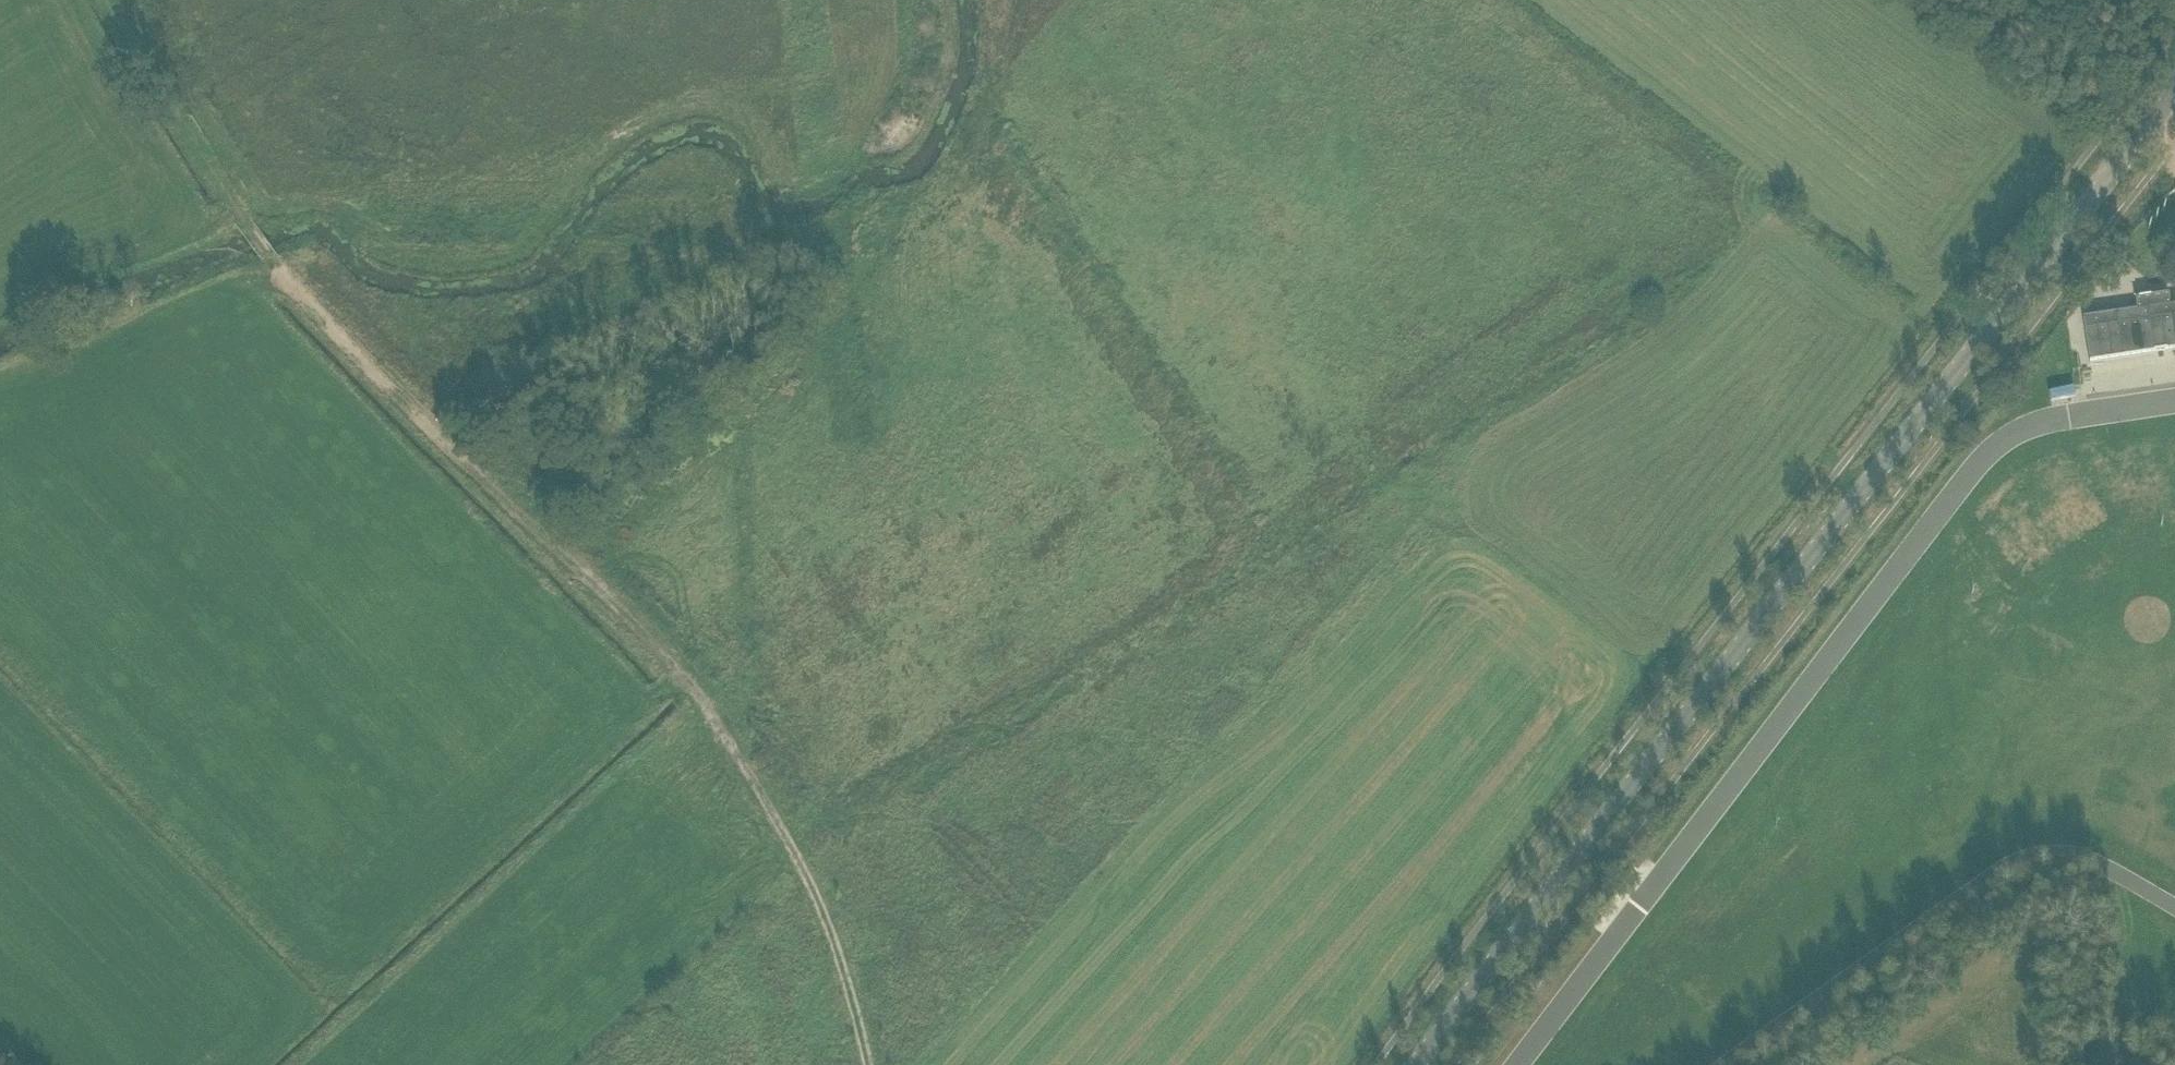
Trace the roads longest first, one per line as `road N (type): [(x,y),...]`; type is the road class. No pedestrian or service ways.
road 1 (unclassified): [(1420,1064),(2174,88)]
road 2 (track): [(865,1064),(813,875),(757,782),(684,685),(276,272),(242,220)]

